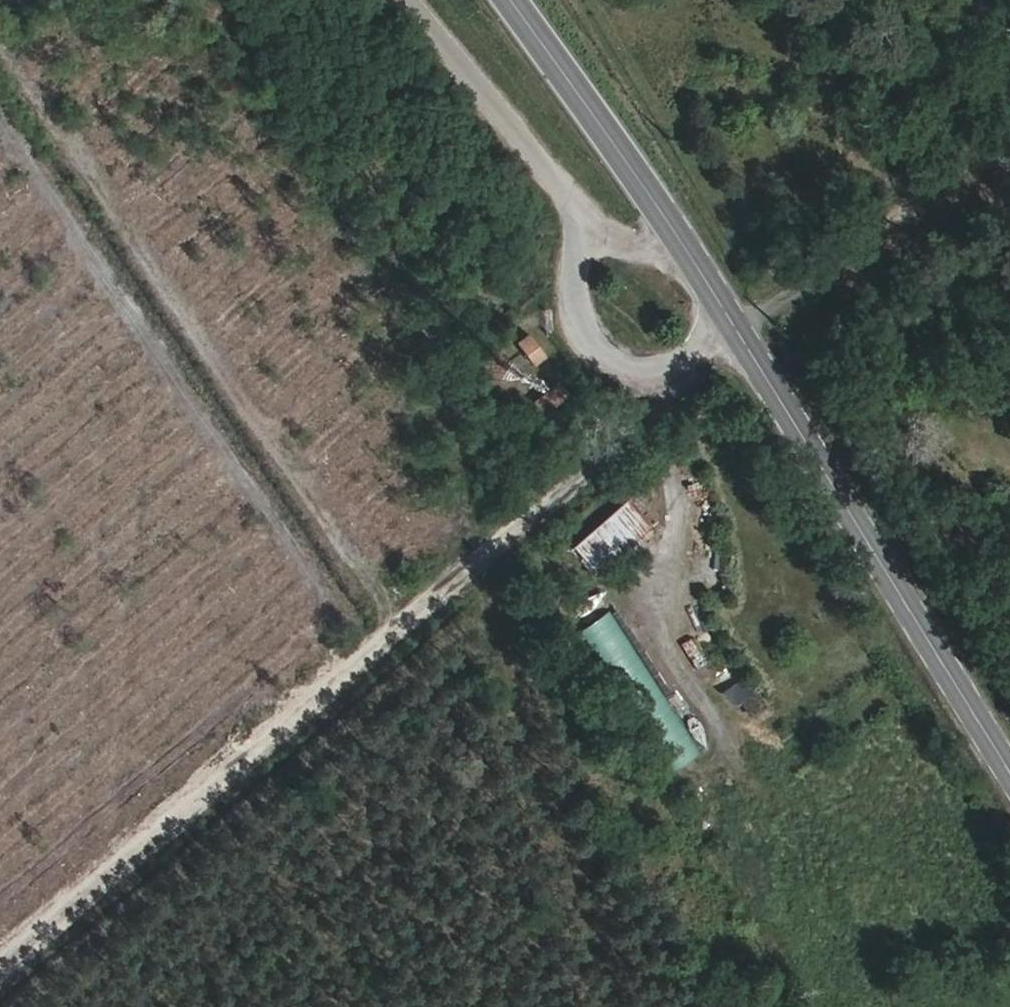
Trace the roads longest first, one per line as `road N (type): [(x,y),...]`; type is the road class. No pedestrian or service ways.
road 1 (track): [(658,377),(642,419),(0,972)]
road 2 (track): [(970,1006),(772,798),(681,667),(674,587),(685,520),(670,457),(642,419)]
road 3 (track): [(400,631),(0,50)]
road 4 (unclassified): [(742,330),(658,377),(605,353),(583,293),(590,223),(580,199),(413,0)]
road 5 (secondary): [(742,330),(1009,756)]
road 6 (track): [(487,554),(623,1006)]
road 7 (secondary): [(516,0),(742,330)]
road 8 (track): [(590,223),(702,268)]

